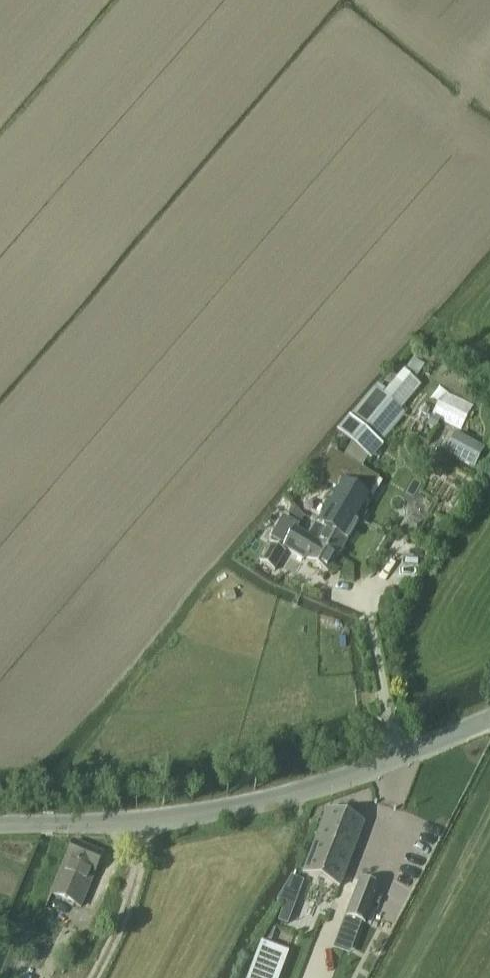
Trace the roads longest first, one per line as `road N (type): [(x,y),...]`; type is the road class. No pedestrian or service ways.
road 1 (unclassified): [(489,720),(320,785),(225,810),(0,823)]
road 2 (track): [(95,977),(146,861),(147,819)]

